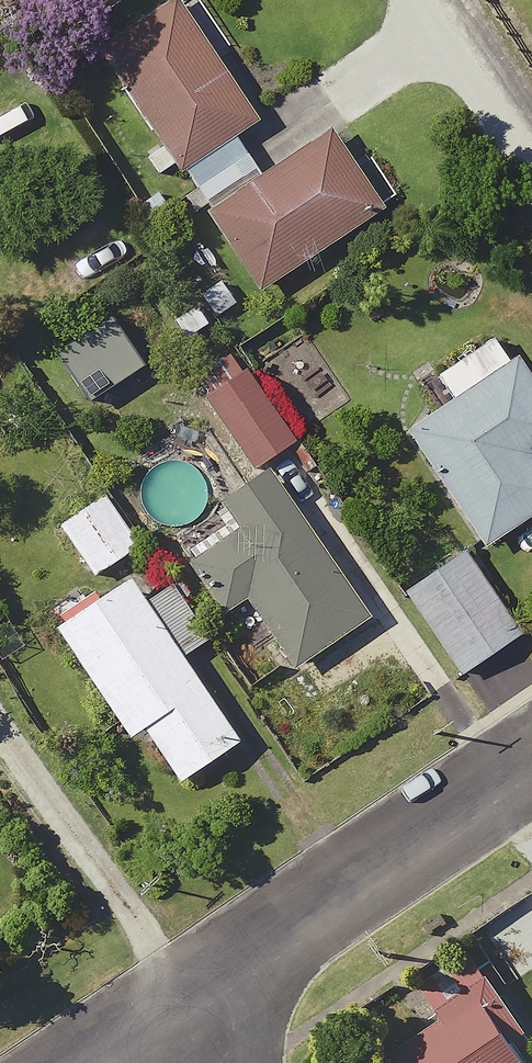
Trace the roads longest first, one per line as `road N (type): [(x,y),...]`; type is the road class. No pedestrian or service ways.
road 1 (residential): [(531,770),(182,1005)]

